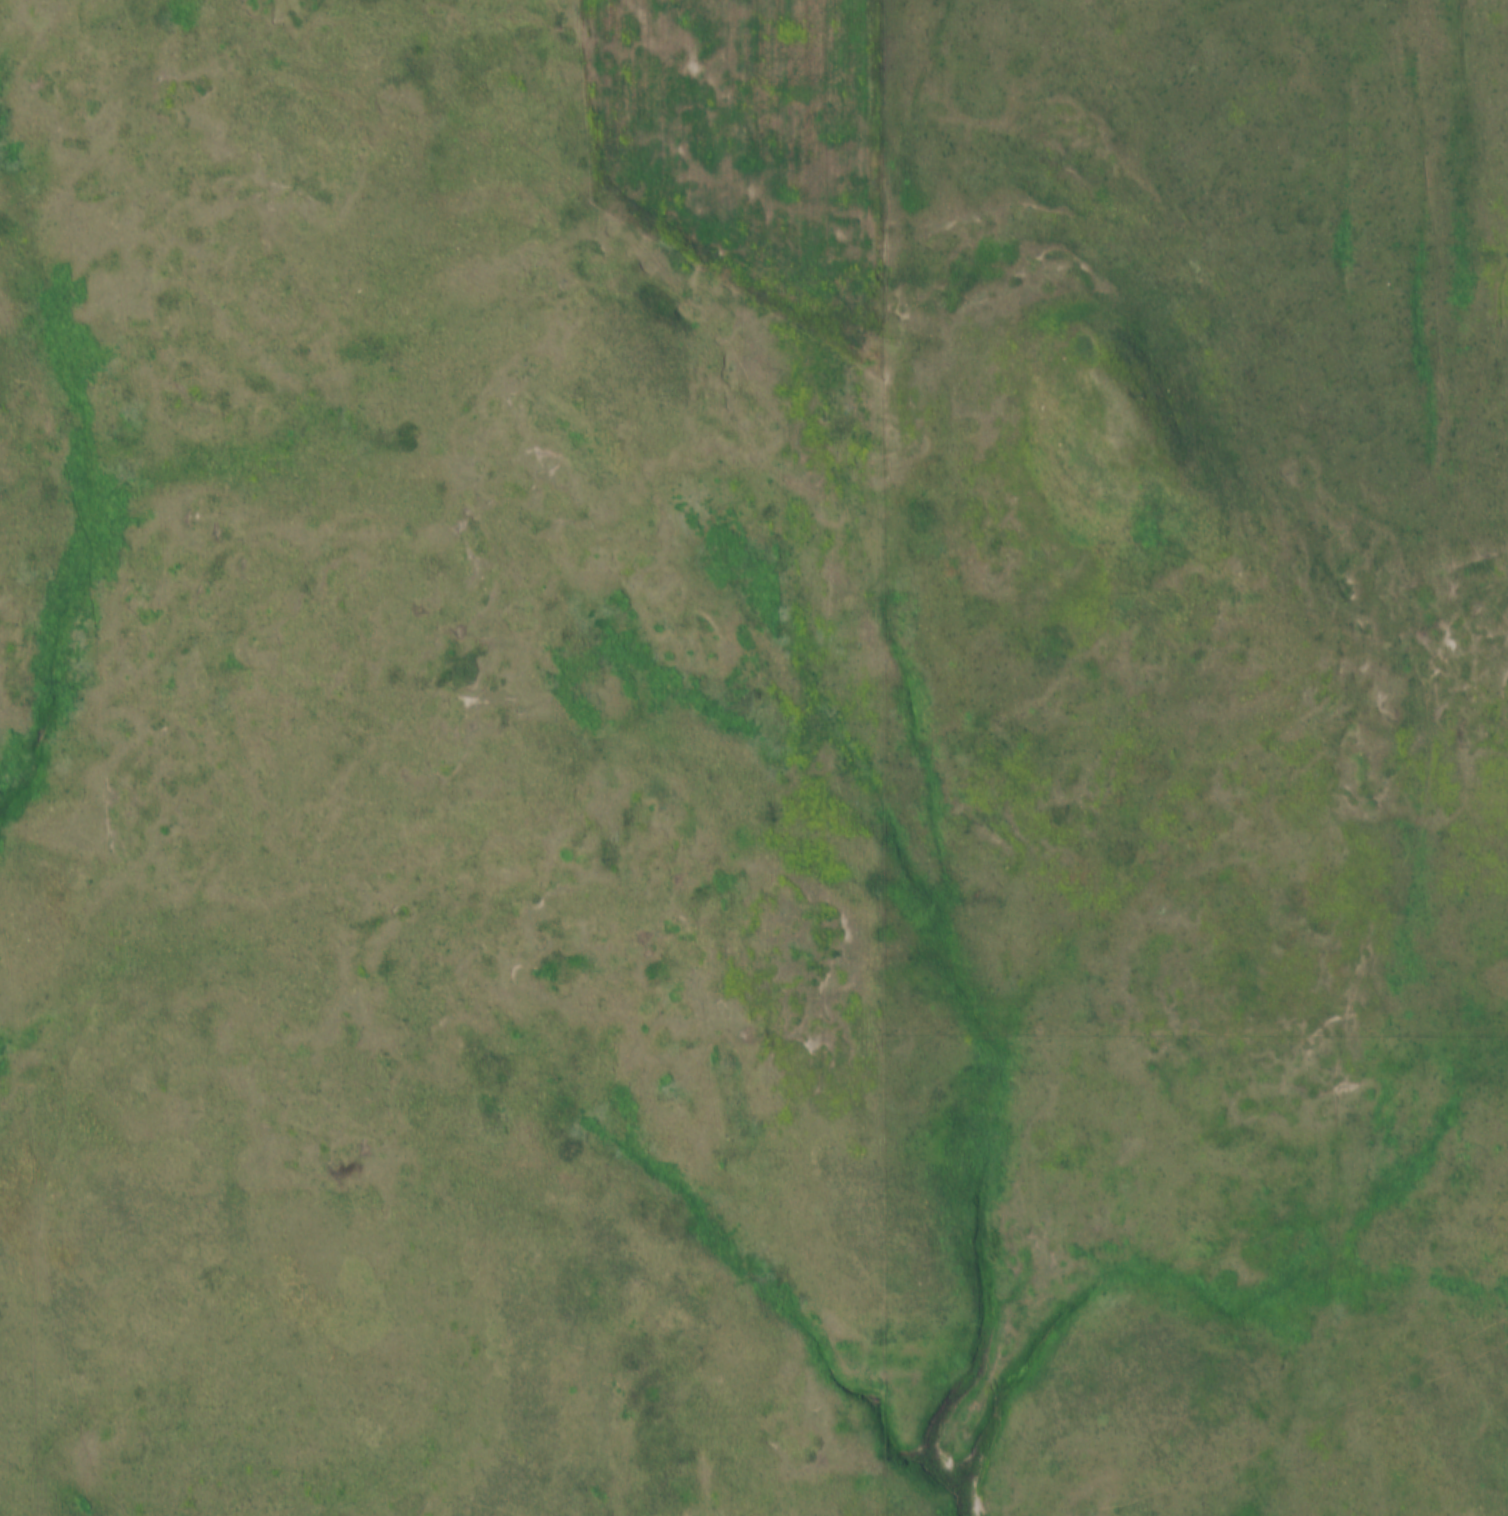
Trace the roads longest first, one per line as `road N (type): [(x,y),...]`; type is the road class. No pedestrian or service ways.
road 1 (track): [(892,1515),(873,0)]
road 2 (track): [(151,479),(119,235),(100,164),(0,7)]

